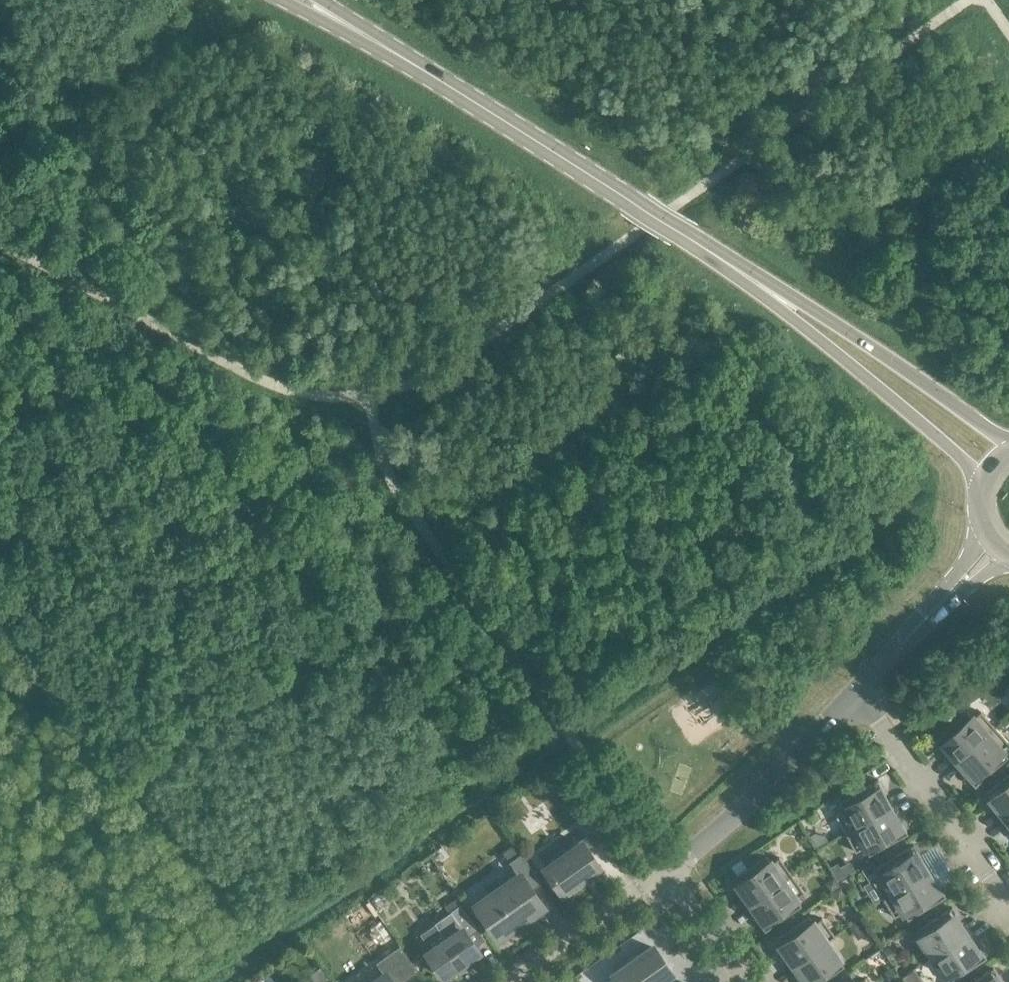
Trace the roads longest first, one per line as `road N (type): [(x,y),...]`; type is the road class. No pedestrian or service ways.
road 1 (secondary): [(771,293),(343,22)]
road 2 (secondary): [(1008,444),(865,340),(771,293)]
road 3 (secondary): [(771,293),(982,477)]
road 4 (residential): [(1008,910),(857,688)]
road 5 (residential): [(666,872),(857,688)]
road 6 (residential): [(506,981),(666,872)]
road 7 (residential): [(666,872),(743,981)]

